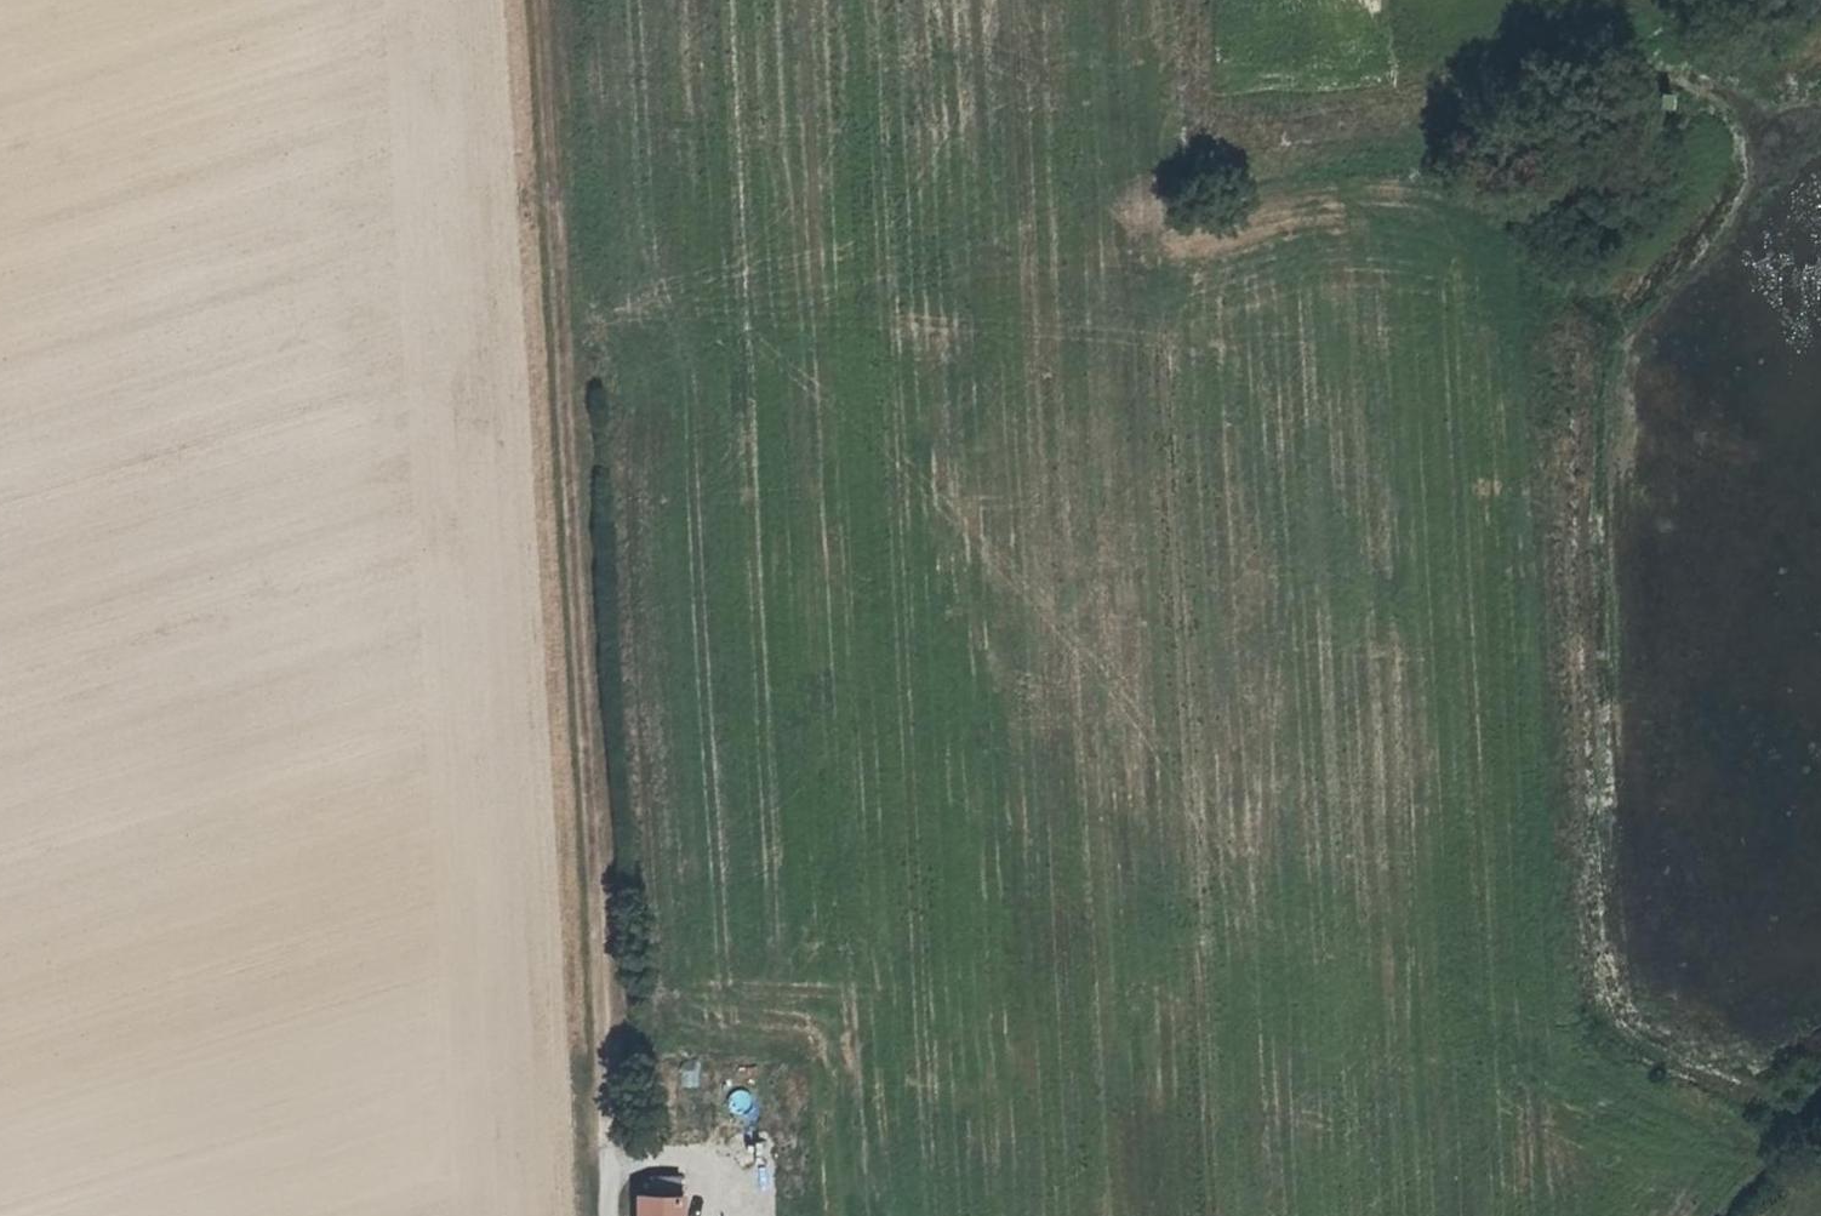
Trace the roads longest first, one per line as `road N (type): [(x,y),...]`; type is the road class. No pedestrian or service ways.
road 1 (track): [(605,1171),(535,0)]

